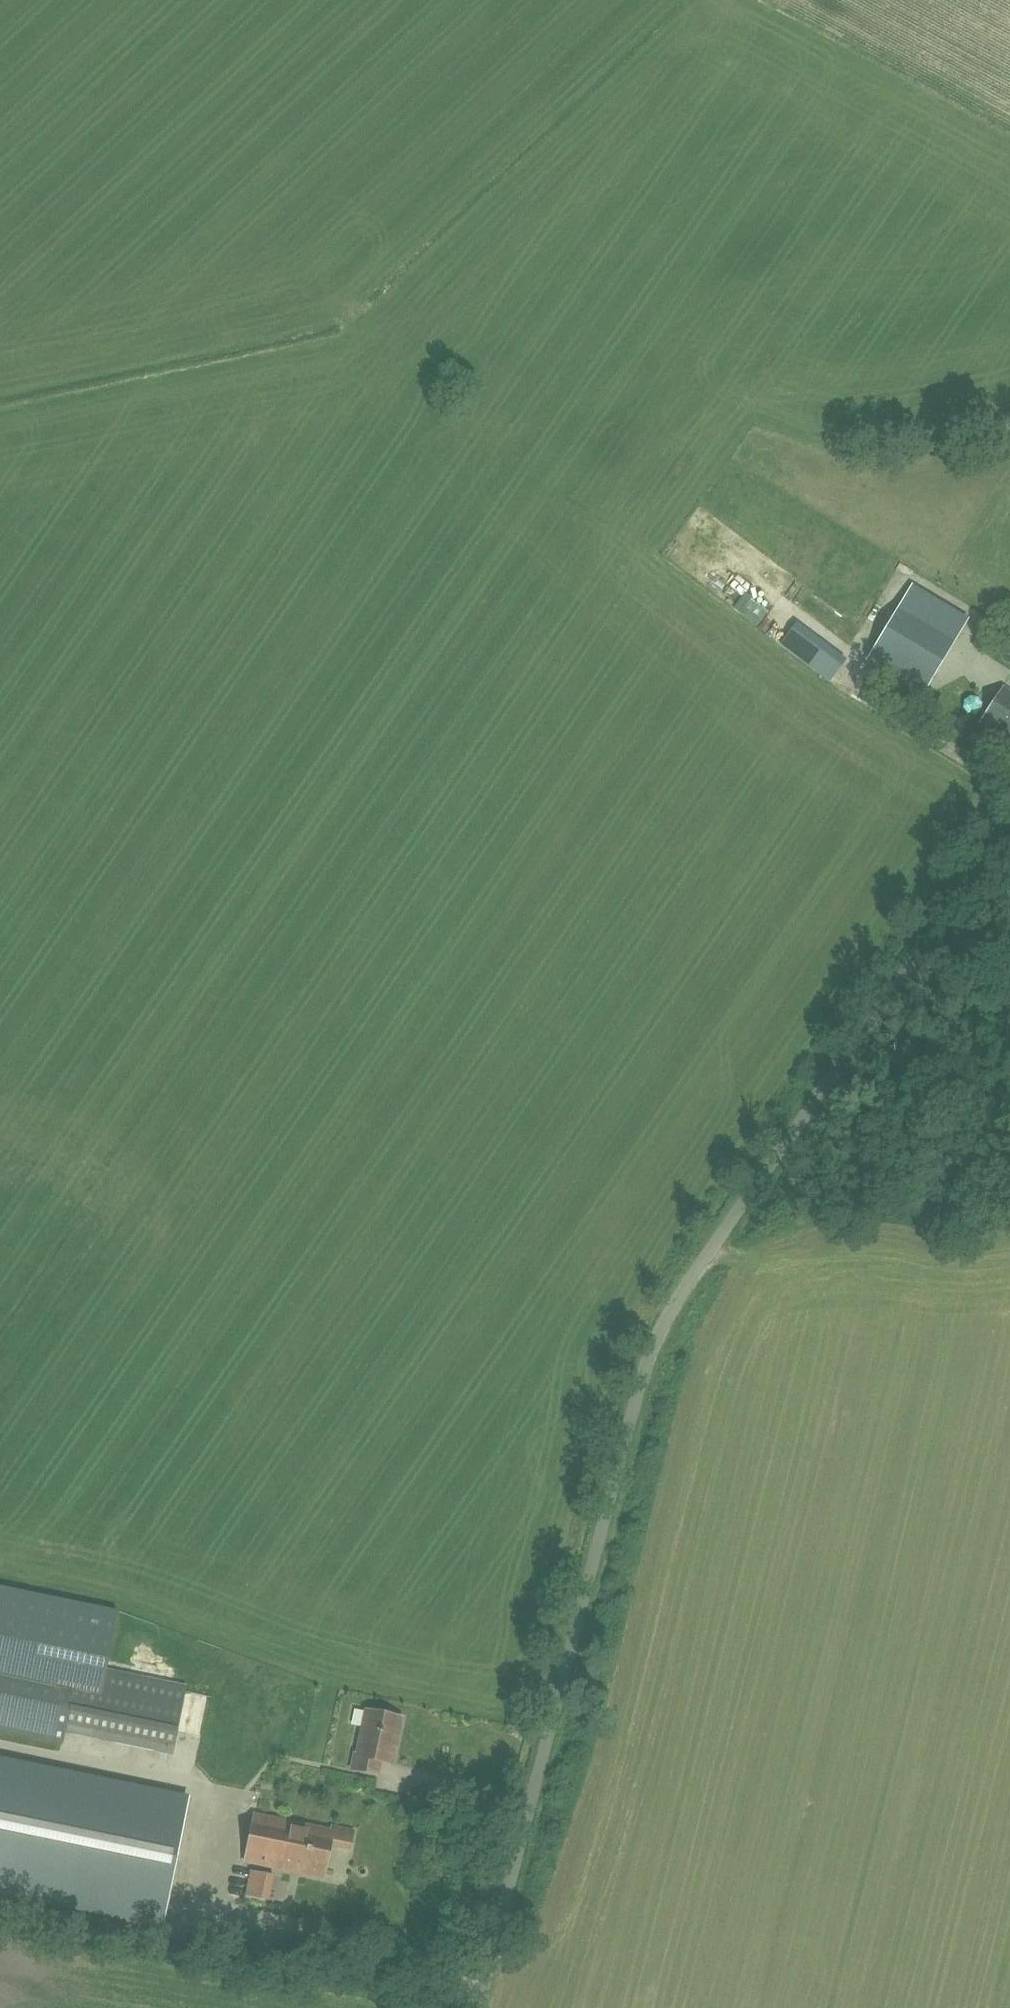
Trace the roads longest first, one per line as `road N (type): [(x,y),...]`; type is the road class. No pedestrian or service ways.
road 1 (unclassified): [(478,2007),(660,1325),(1009,825)]
road 2 (track): [(487,1972),(204,1903),(222,1799),(0,1744)]

